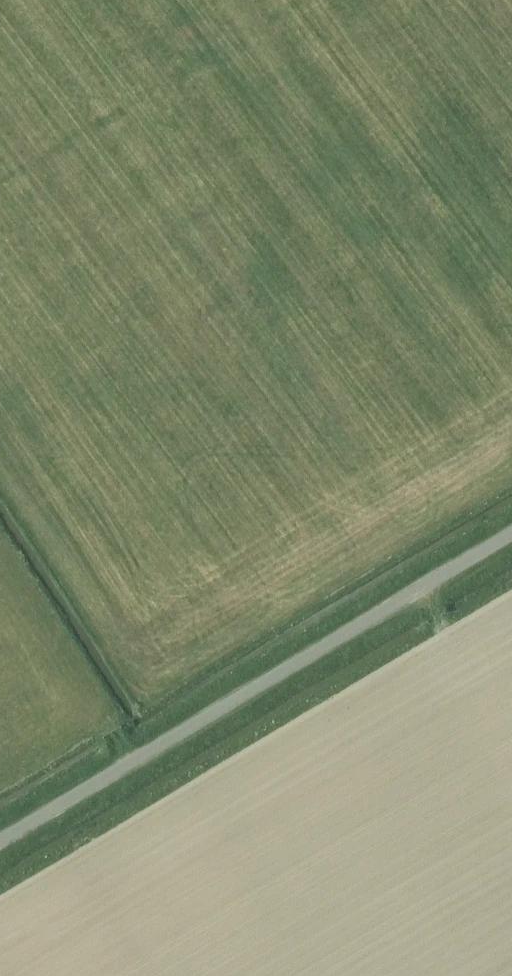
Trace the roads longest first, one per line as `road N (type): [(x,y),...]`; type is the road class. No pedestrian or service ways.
road 1 (unclassified): [(0,841),(511,535)]

